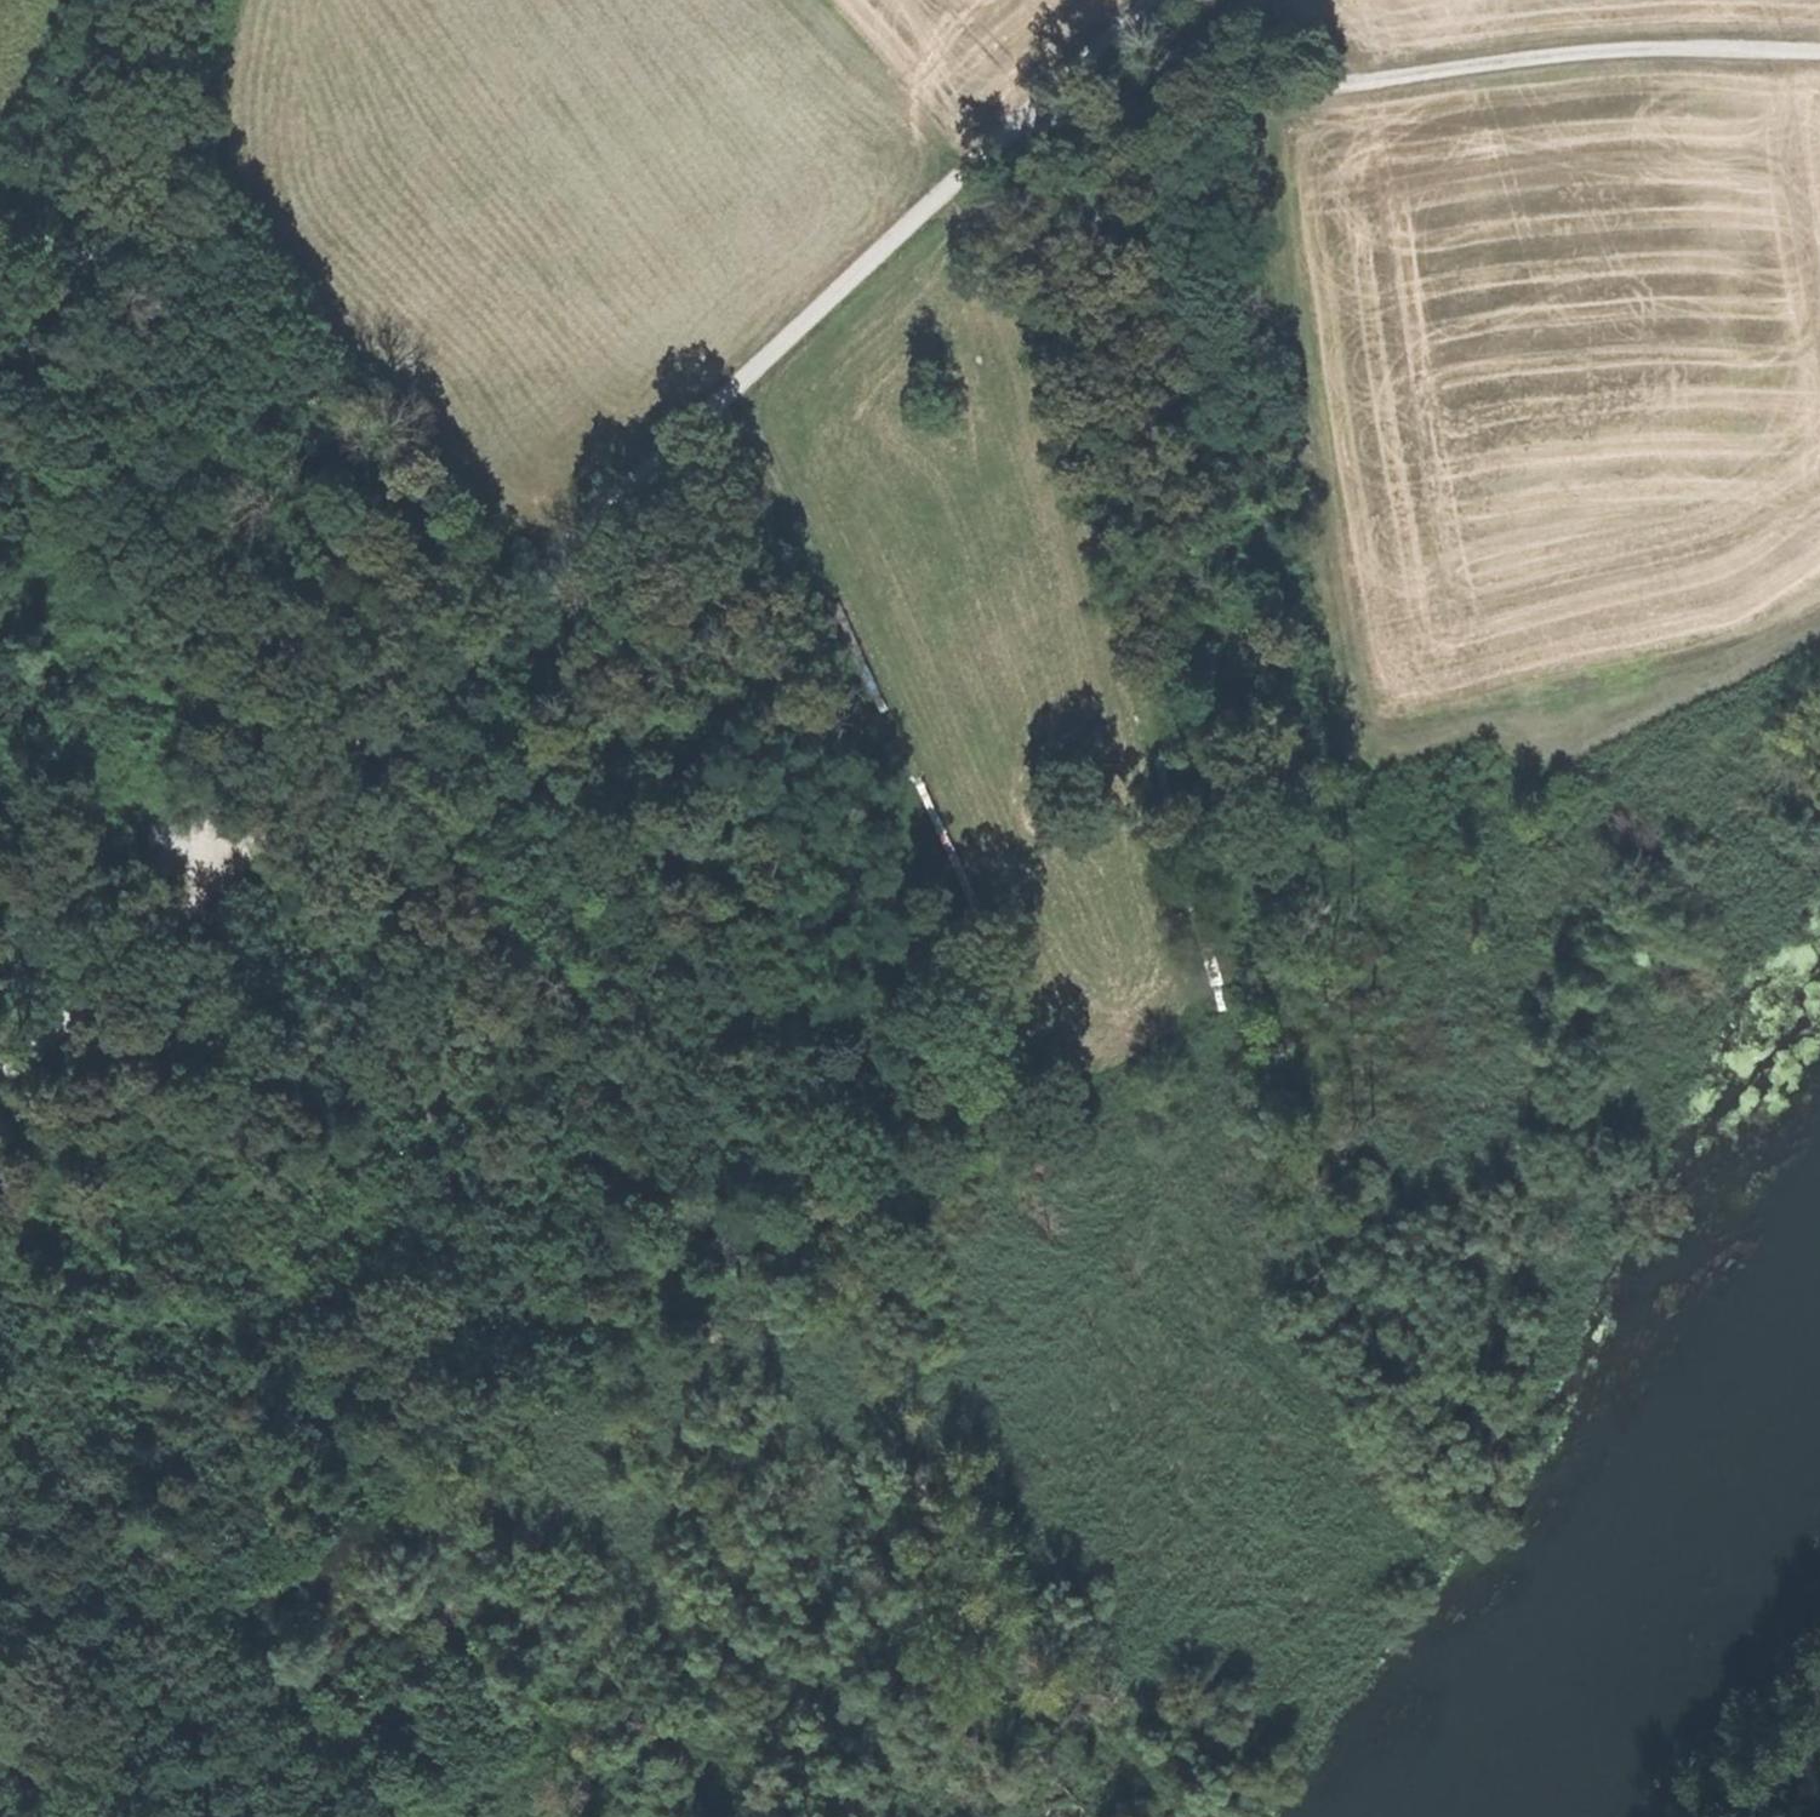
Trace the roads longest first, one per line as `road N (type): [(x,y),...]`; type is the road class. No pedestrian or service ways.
road 1 (track): [(0,1077),(1159,0)]
road 2 (track): [(1001,146),(1456,54),(1682,32),(1819,37)]

